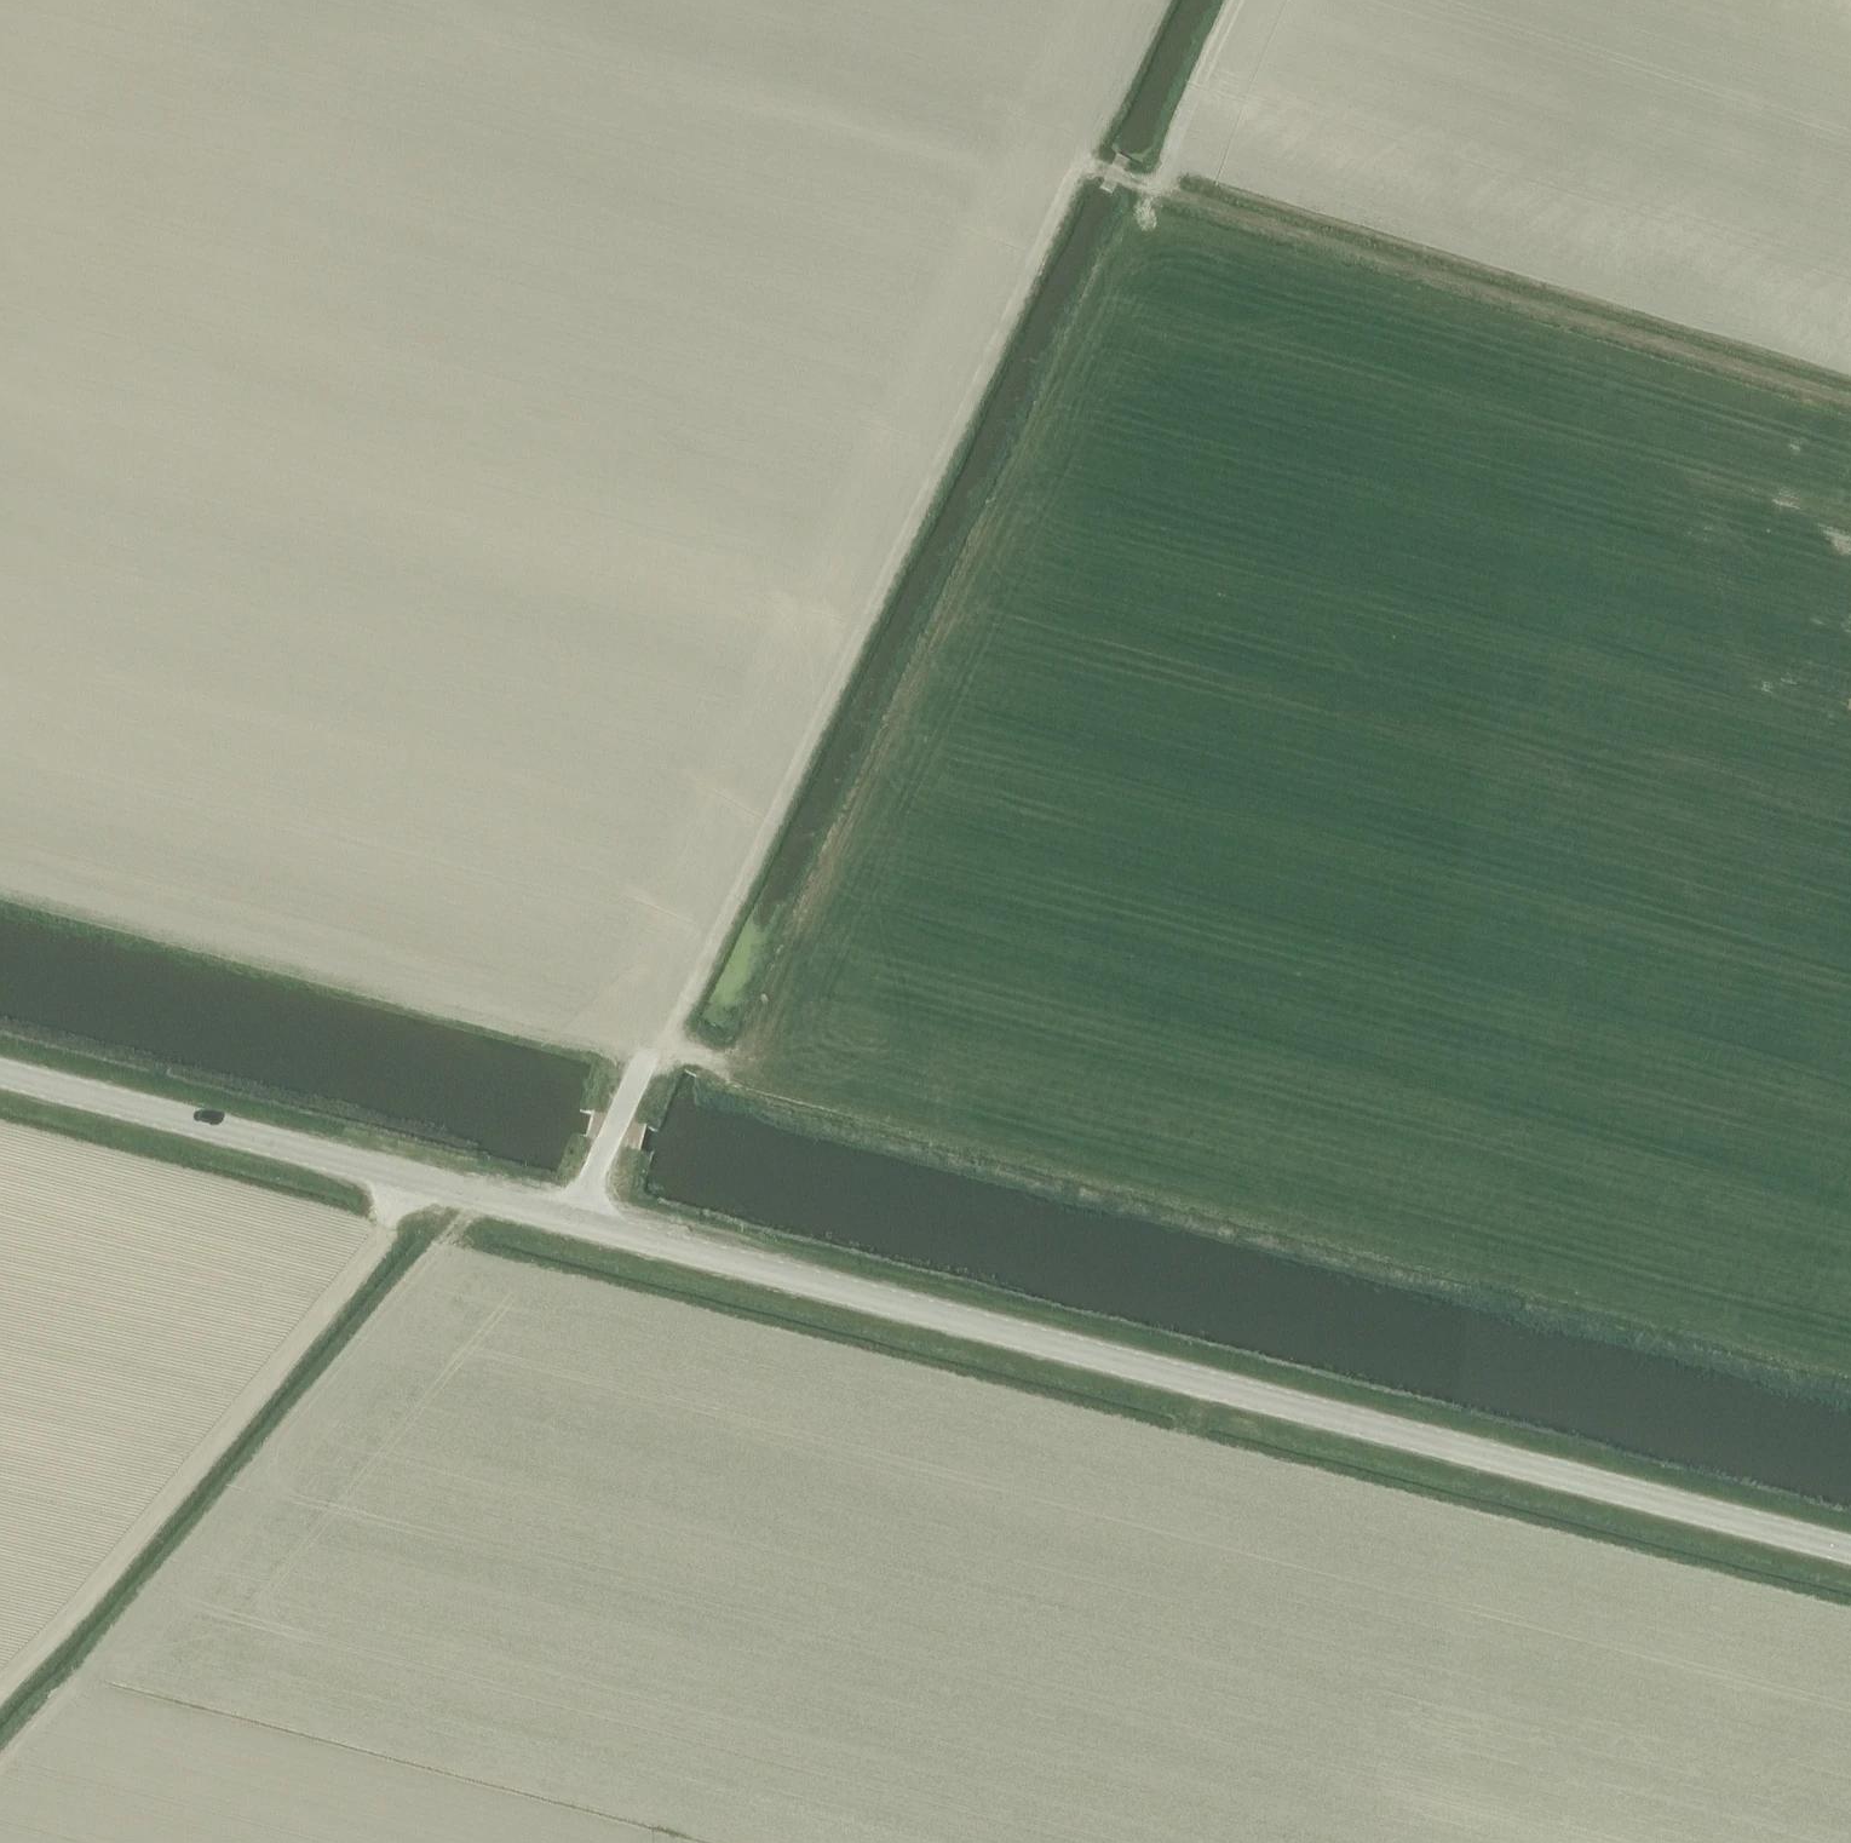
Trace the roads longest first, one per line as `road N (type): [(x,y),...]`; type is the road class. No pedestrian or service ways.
road 1 (secondary): [(1850,1549),(0,1073)]
road 2 (track): [(1850,399),(1148,188)]

